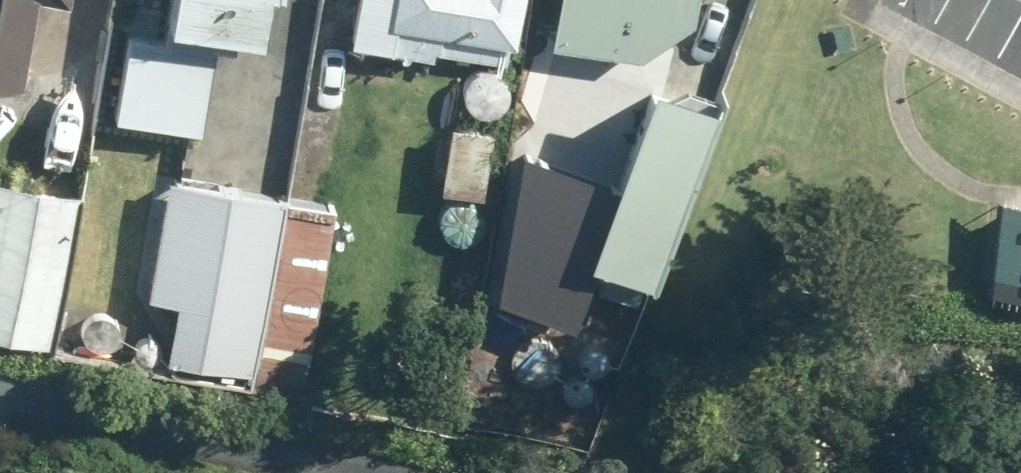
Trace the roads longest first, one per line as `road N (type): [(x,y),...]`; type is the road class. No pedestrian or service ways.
road 1 (residential): [(369,472),(187,444),(0,400)]

